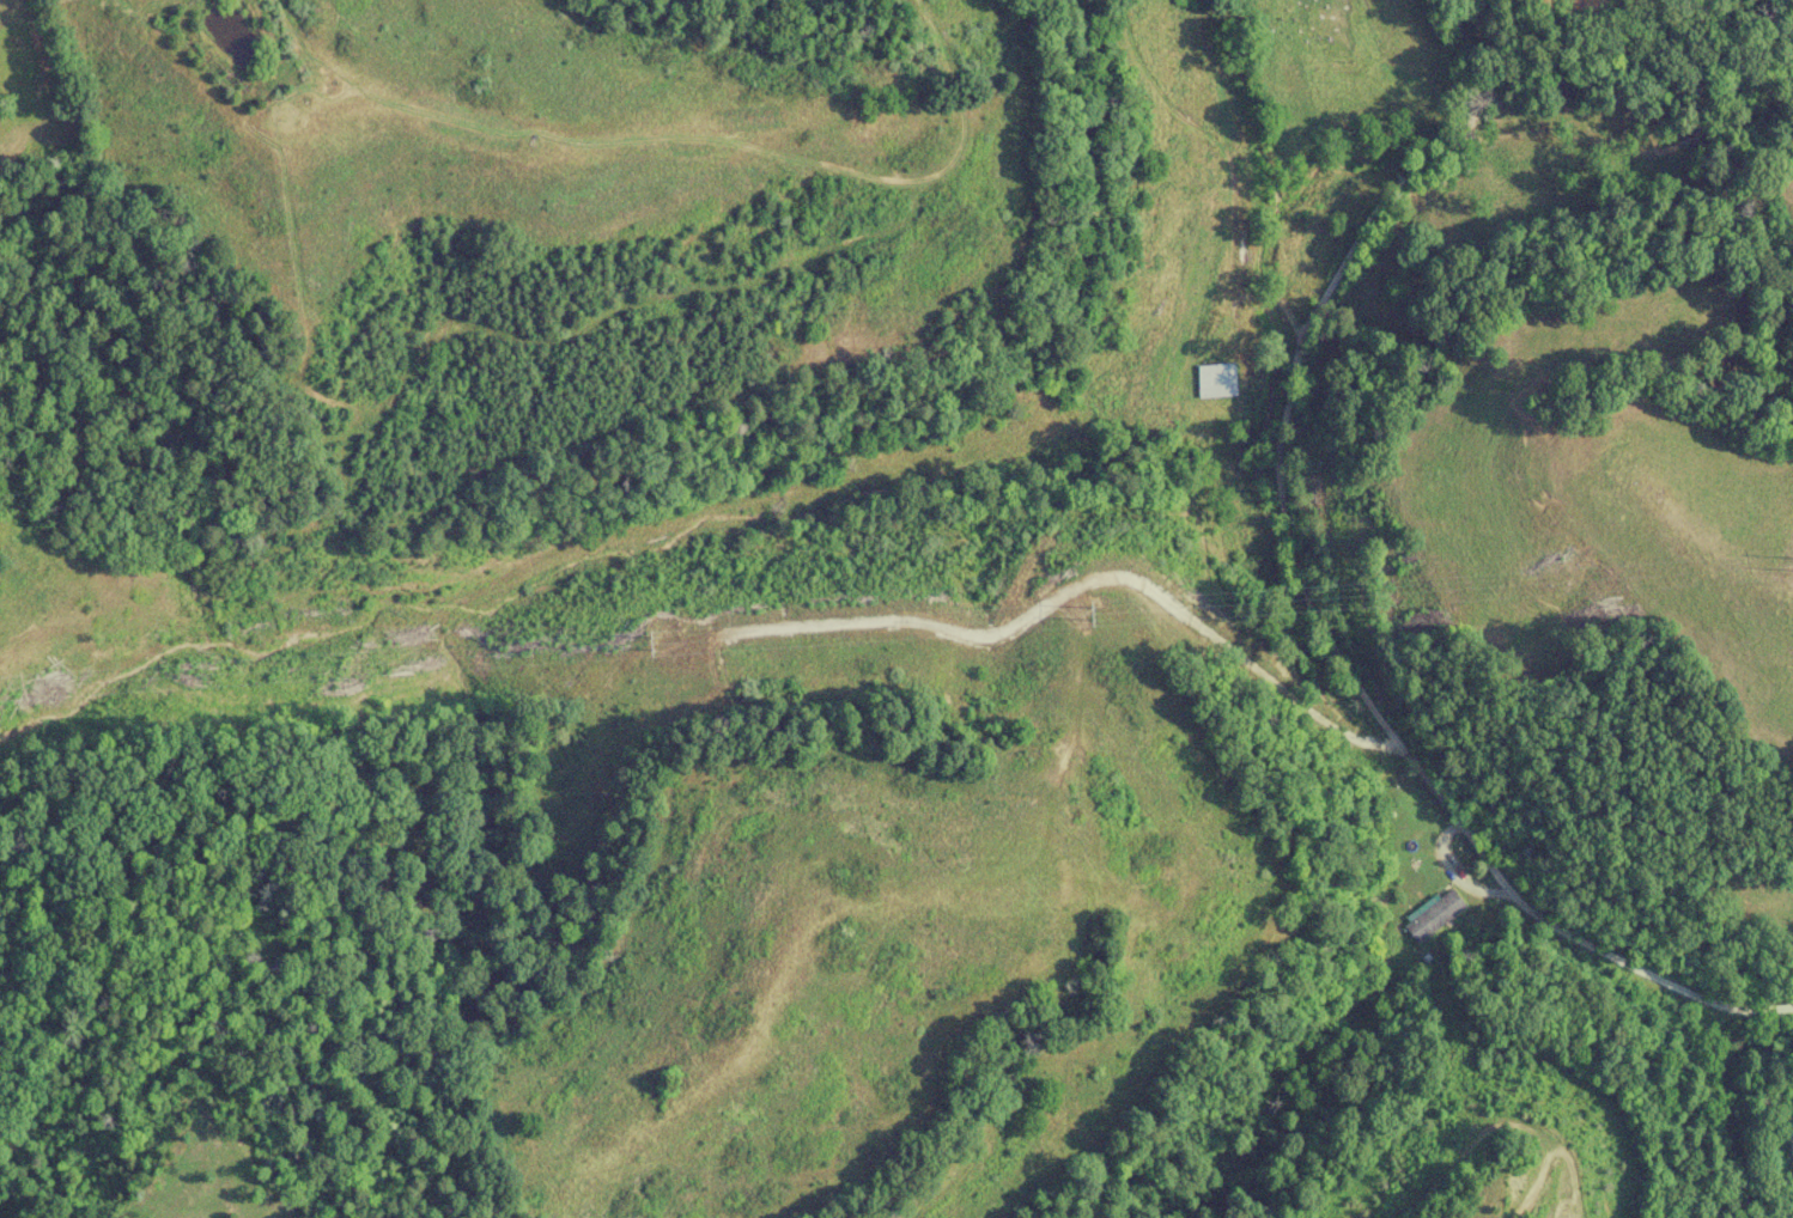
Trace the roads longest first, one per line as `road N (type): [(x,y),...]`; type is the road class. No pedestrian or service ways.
road 1 (residential): [(1792,1062),(1596,973),(1512,888),(1335,645),(1313,586),(1296,358),(1406,181),(1427,102),(1420,0)]

